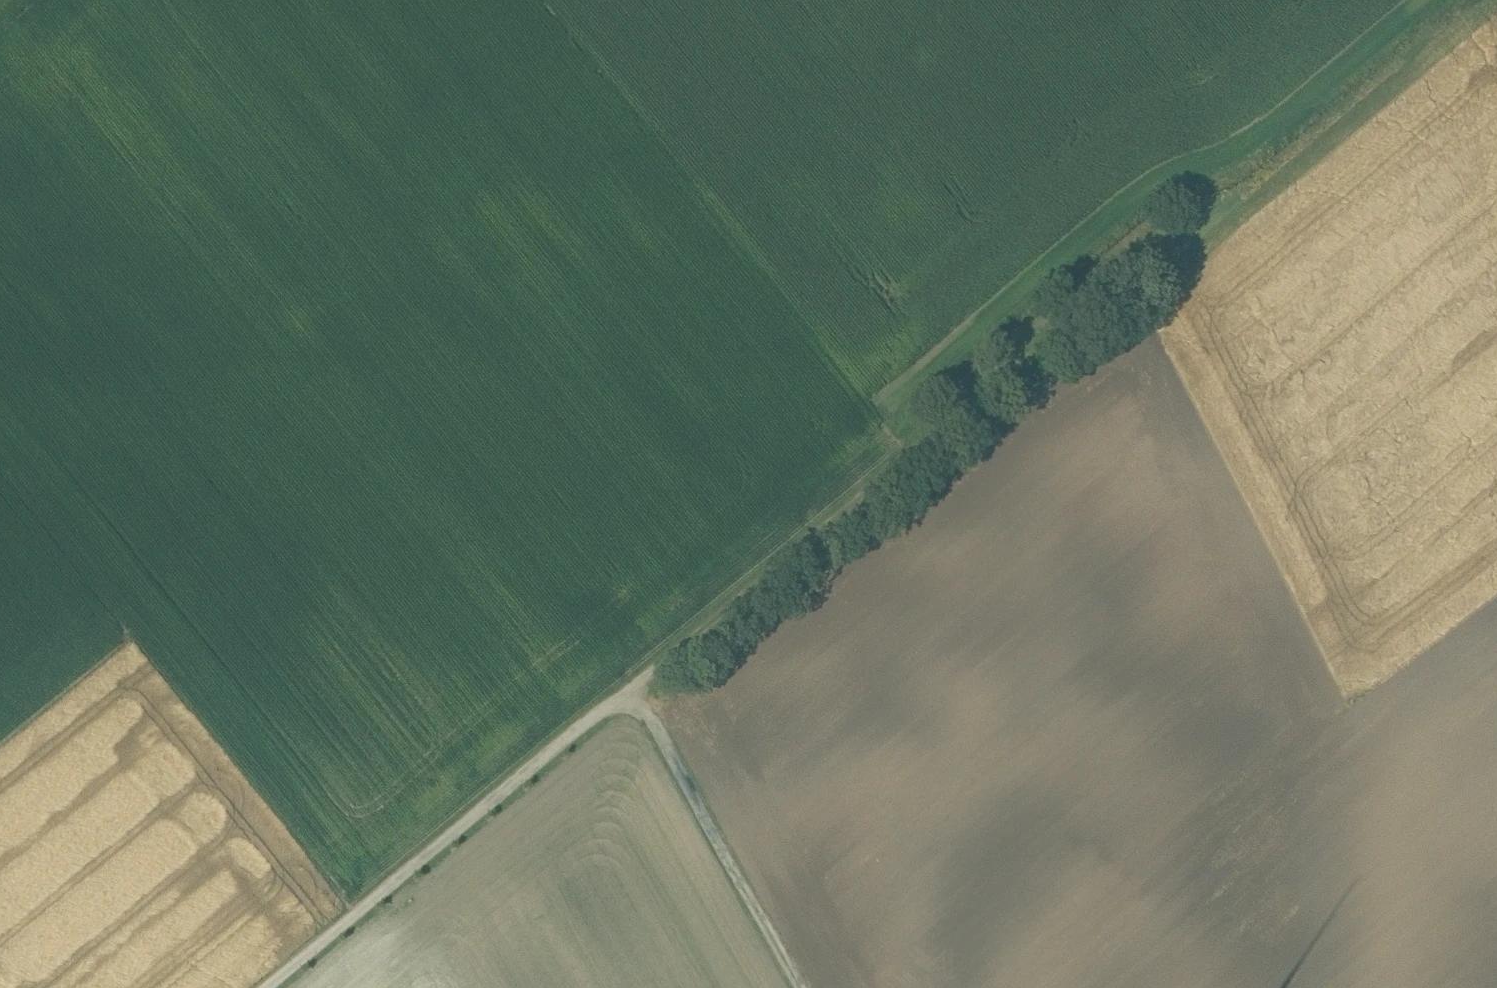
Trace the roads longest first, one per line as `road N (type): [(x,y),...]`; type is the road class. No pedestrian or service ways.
road 1 (track): [(258,987),(1143,267)]
road 2 (track): [(607,704),(789,987)]
road 3 (track): [(906,466),(936,205)]

